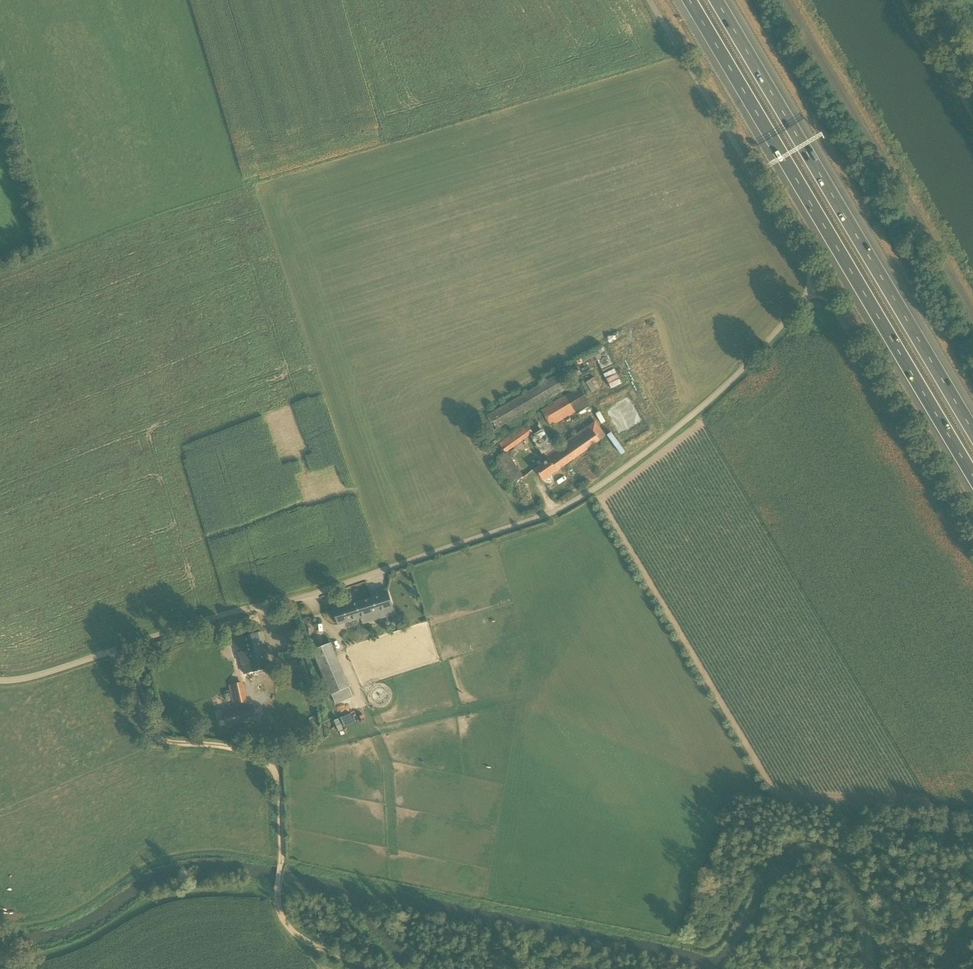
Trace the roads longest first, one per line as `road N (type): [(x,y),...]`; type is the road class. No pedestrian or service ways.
road 1 (unclassified): [(0,681),(61,669),(555,514),(686,425),(824,286)]
road 2 (motorway): [(686,0),(972,479)]
road 3 (motorway): [(972,429),(720,0)]
road 4 (track): [(115,651),(152,737),(237,749),(275,774),(281,918),(302,941),(365,968)]
road 5 (unclassified): [(972,305),(793,0)]
road 6 (unclassified): [(824,286),(655,0)]
road 7 (unclassified): [(972,541),(824,286)]
road 8 (track): [(972,116),(903,0)]

